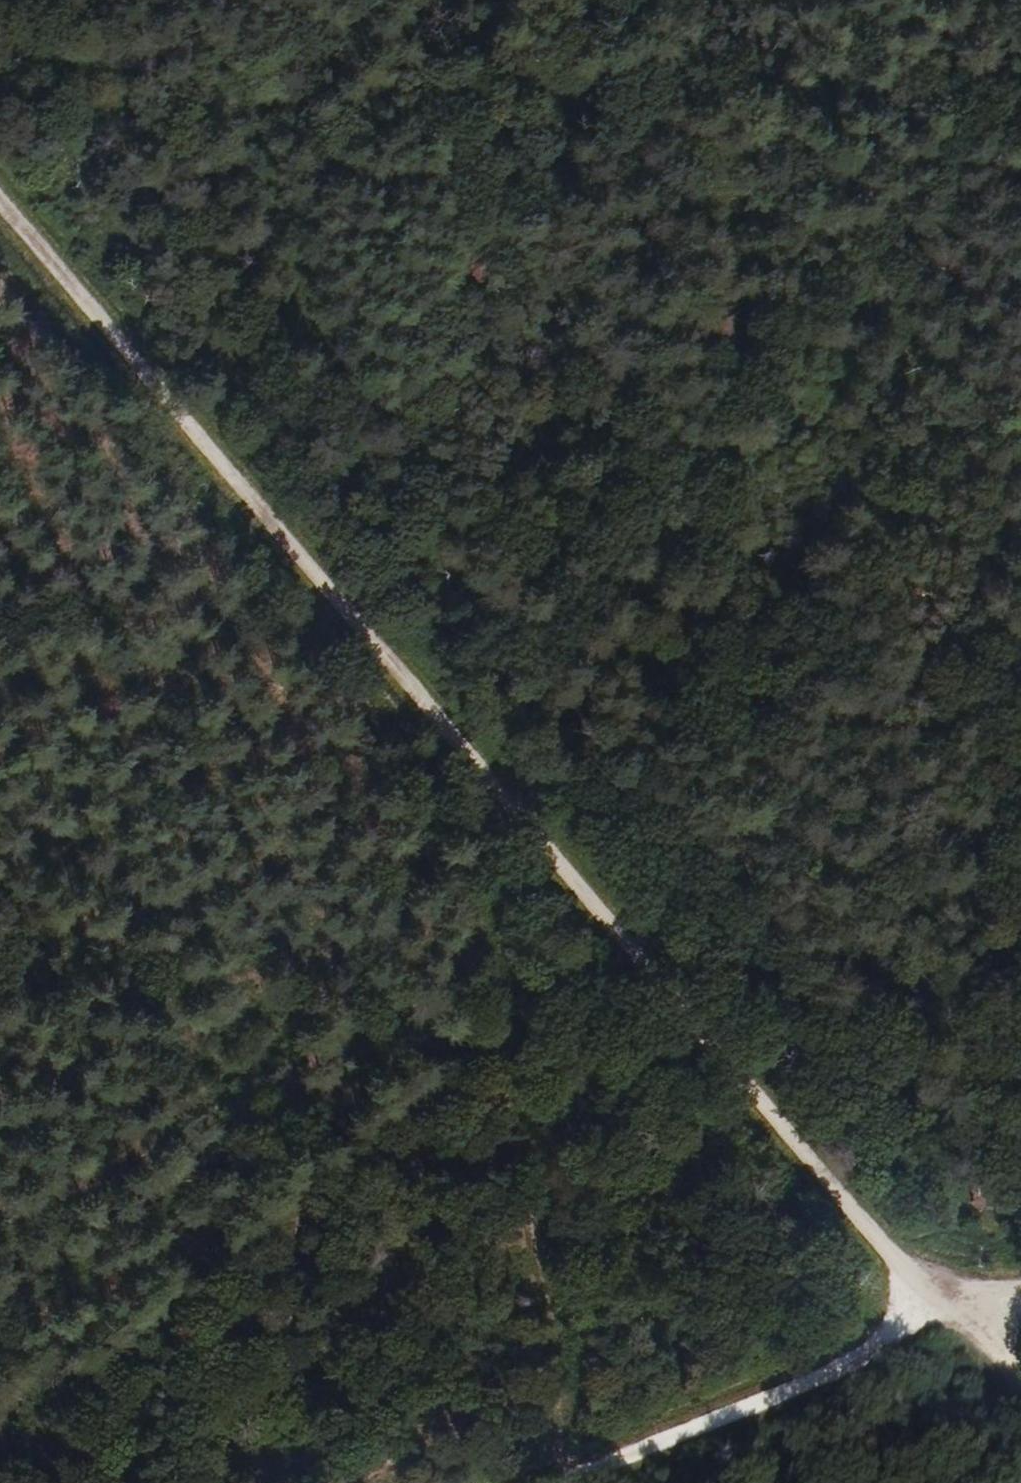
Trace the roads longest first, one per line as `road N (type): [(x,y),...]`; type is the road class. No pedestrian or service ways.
road 1 (track): [(973,1329),(0,211)]
road 2 (track): [(973,1329),(555,1482)]

